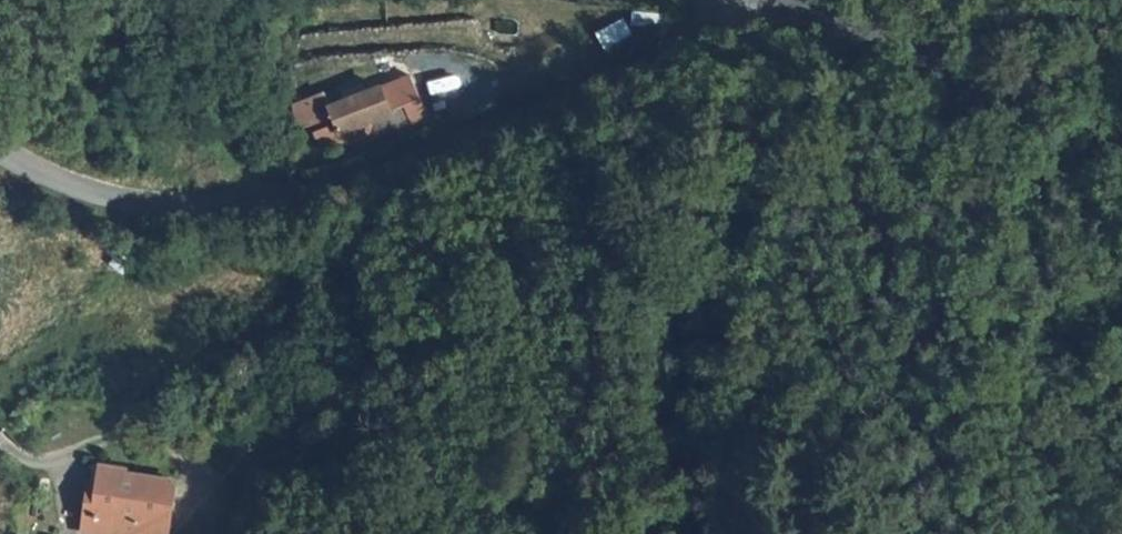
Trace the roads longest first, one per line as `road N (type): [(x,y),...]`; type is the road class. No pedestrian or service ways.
road 1 (unclassified): [(734,0),(554,111),(344,192),(237,213),(147,210),(0,150)]
road 2 (secondary): [(1121,139),(768,0)]

